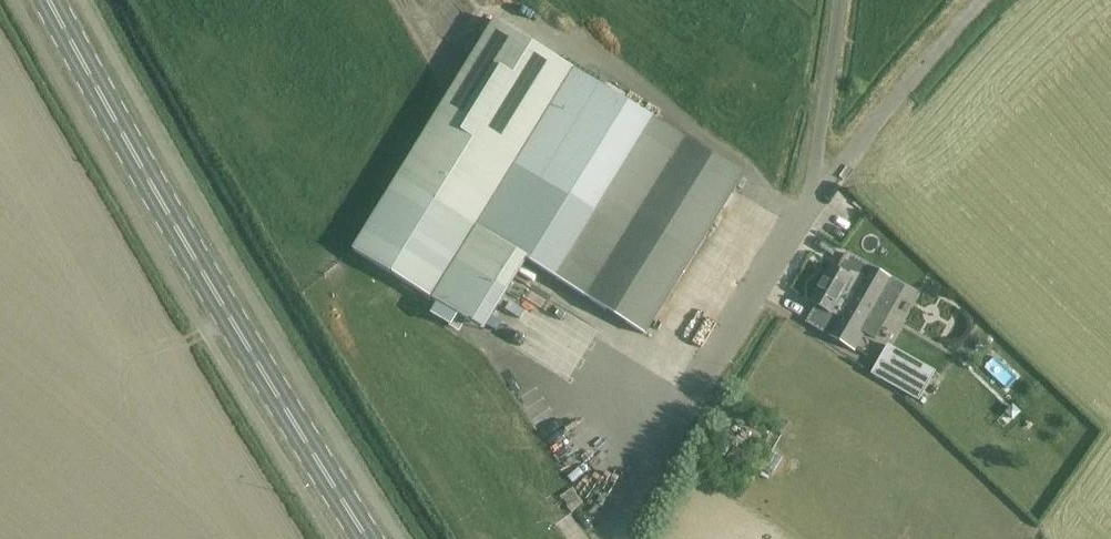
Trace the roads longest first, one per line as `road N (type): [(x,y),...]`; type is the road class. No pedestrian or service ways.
road 1 (unclassified): [(604,538),(832,189),(941,56),(998,0)]
road 2 (primary): [(369,538),(53,0)]

